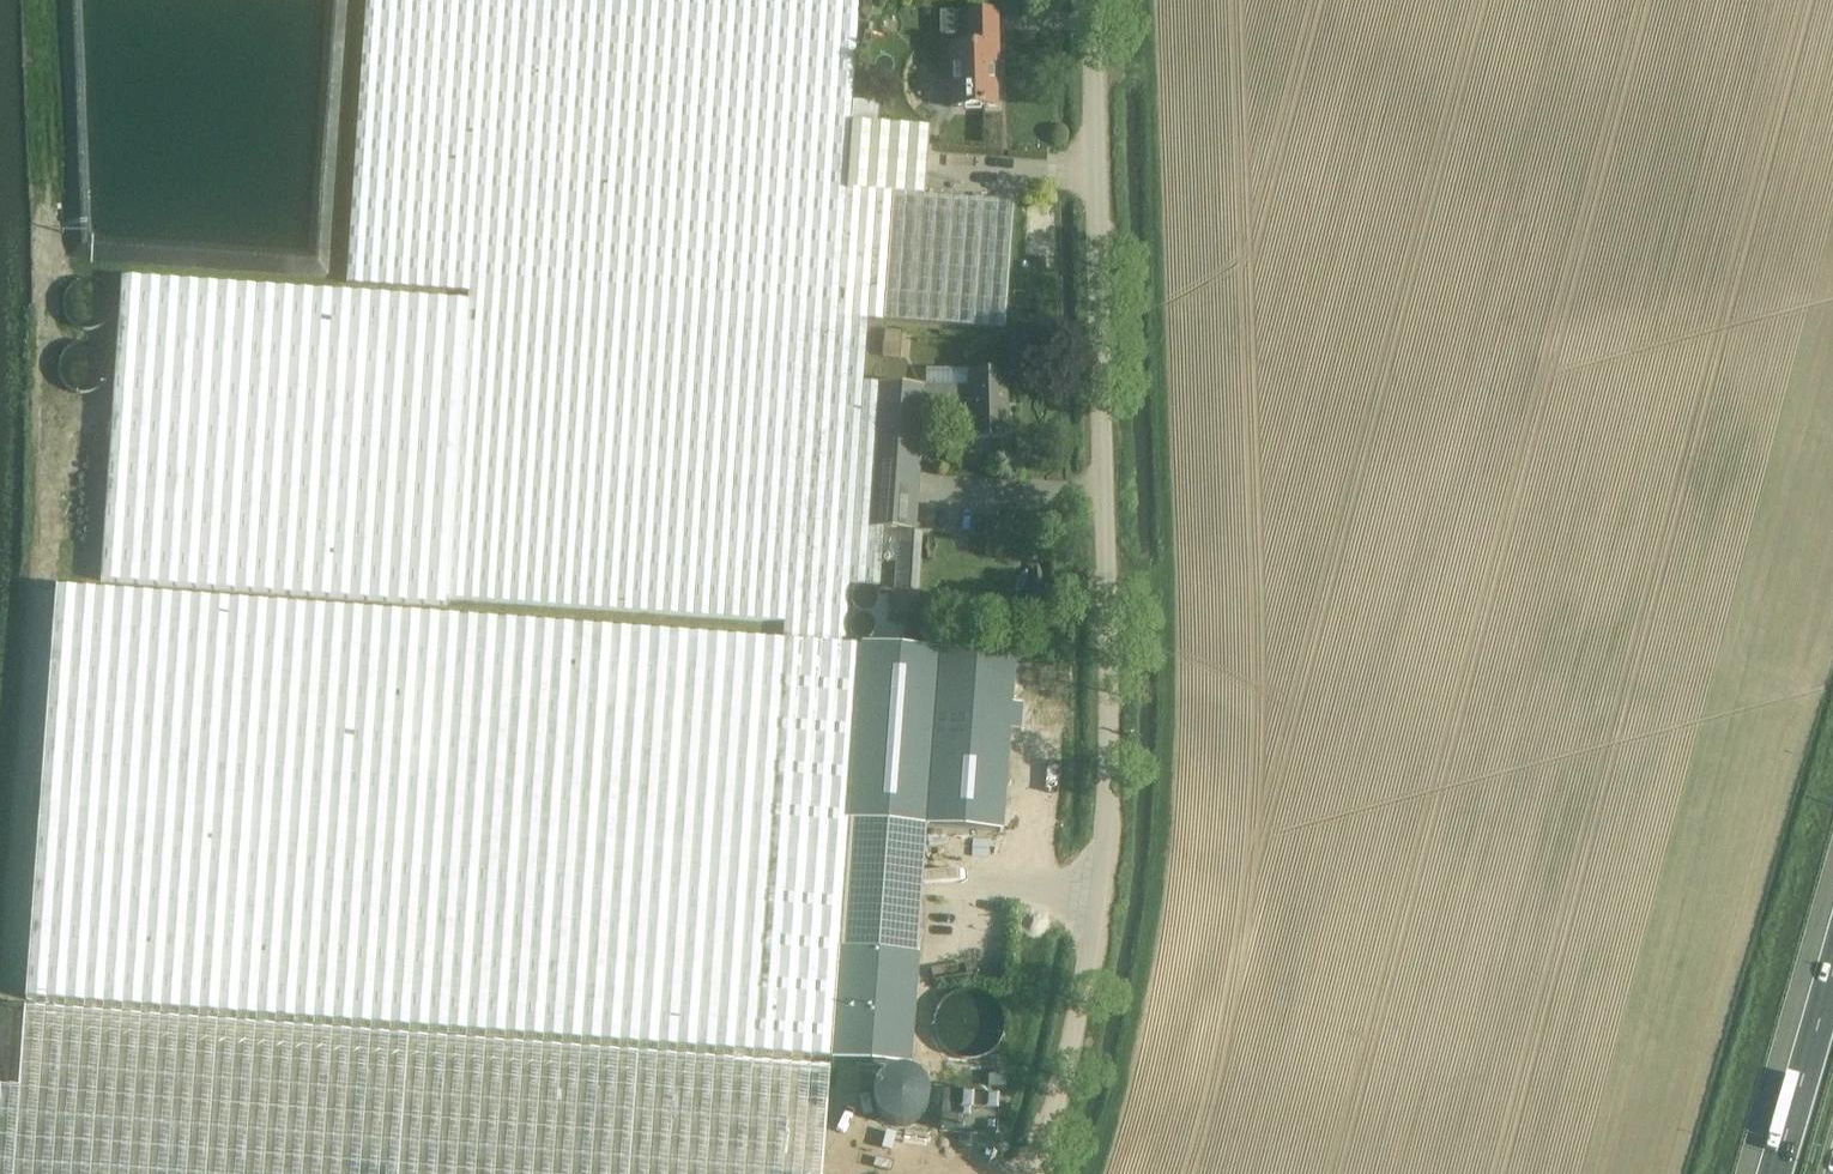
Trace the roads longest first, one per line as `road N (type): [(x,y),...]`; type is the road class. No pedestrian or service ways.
road 1 (unclassified): [(1031,1173),(1081,971),(1099,721),(1085,0)]
road 2 (motorway): [(1832,971),(1776,1173)]

